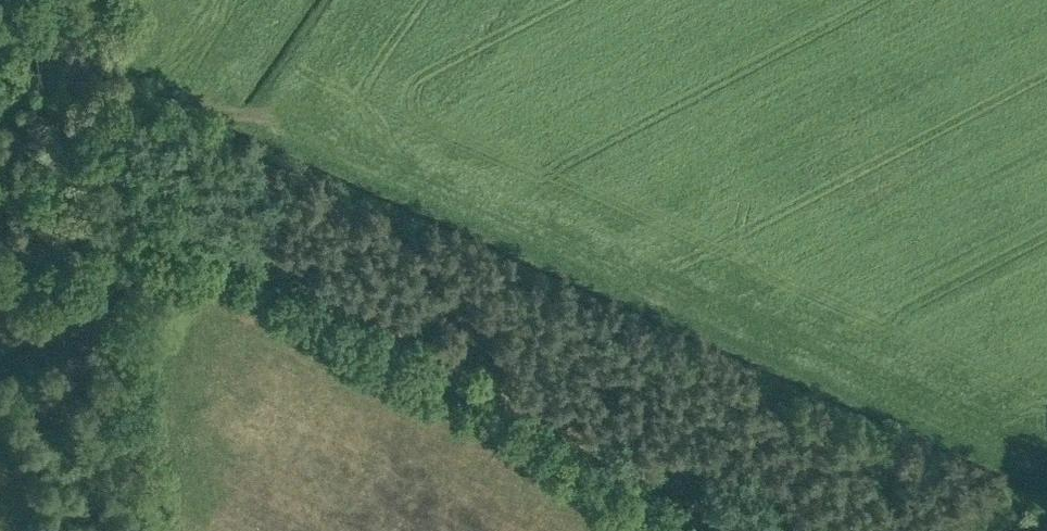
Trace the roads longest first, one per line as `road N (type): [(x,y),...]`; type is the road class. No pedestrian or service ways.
road 1 (track): [(68,96),(94,109),(155,202),(712,530)]
road 2 (track): [(96,0),(59,211),(30,274),(0,293)]
road 3 (track): [(155,202),(45,253)]

